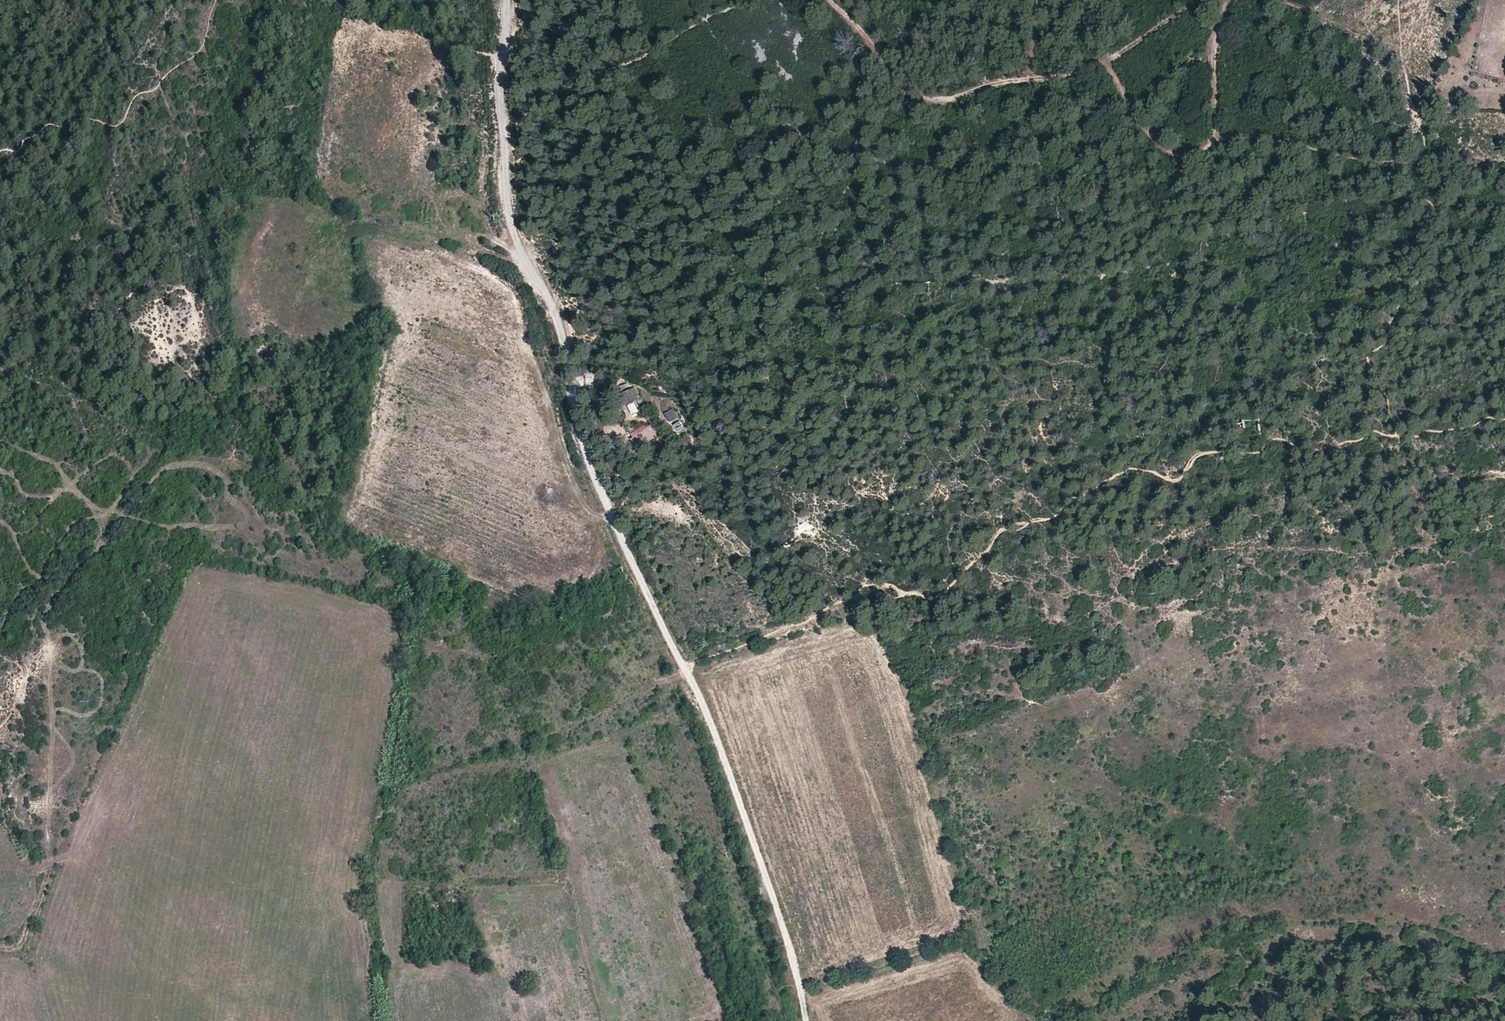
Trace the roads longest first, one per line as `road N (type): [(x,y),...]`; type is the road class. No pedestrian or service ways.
road 1 (track): [(806,1020),(791,951),(712,724),(601,495),(560,326),(507,208),(504,0)]
road 2 (track): [(832,0),(909,90),(946,99),(1104,62),(1170,153),(1185,154),(1204,146),(1217,125),(1225,0)]
road 3 (track): [(399,241),(437,258),(521,254)]

